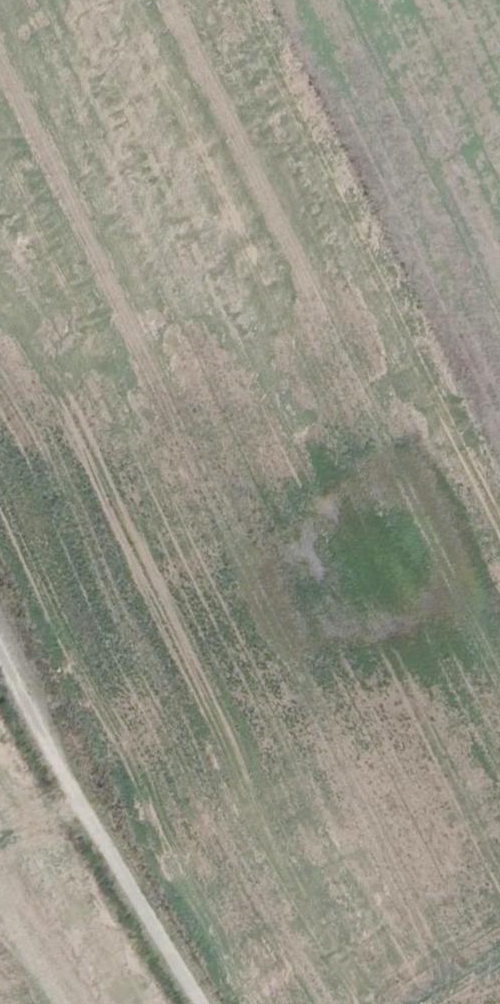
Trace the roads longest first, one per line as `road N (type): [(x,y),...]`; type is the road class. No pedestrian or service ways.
road 1 (track): [(0,648),(46,754),(200,1003)]

